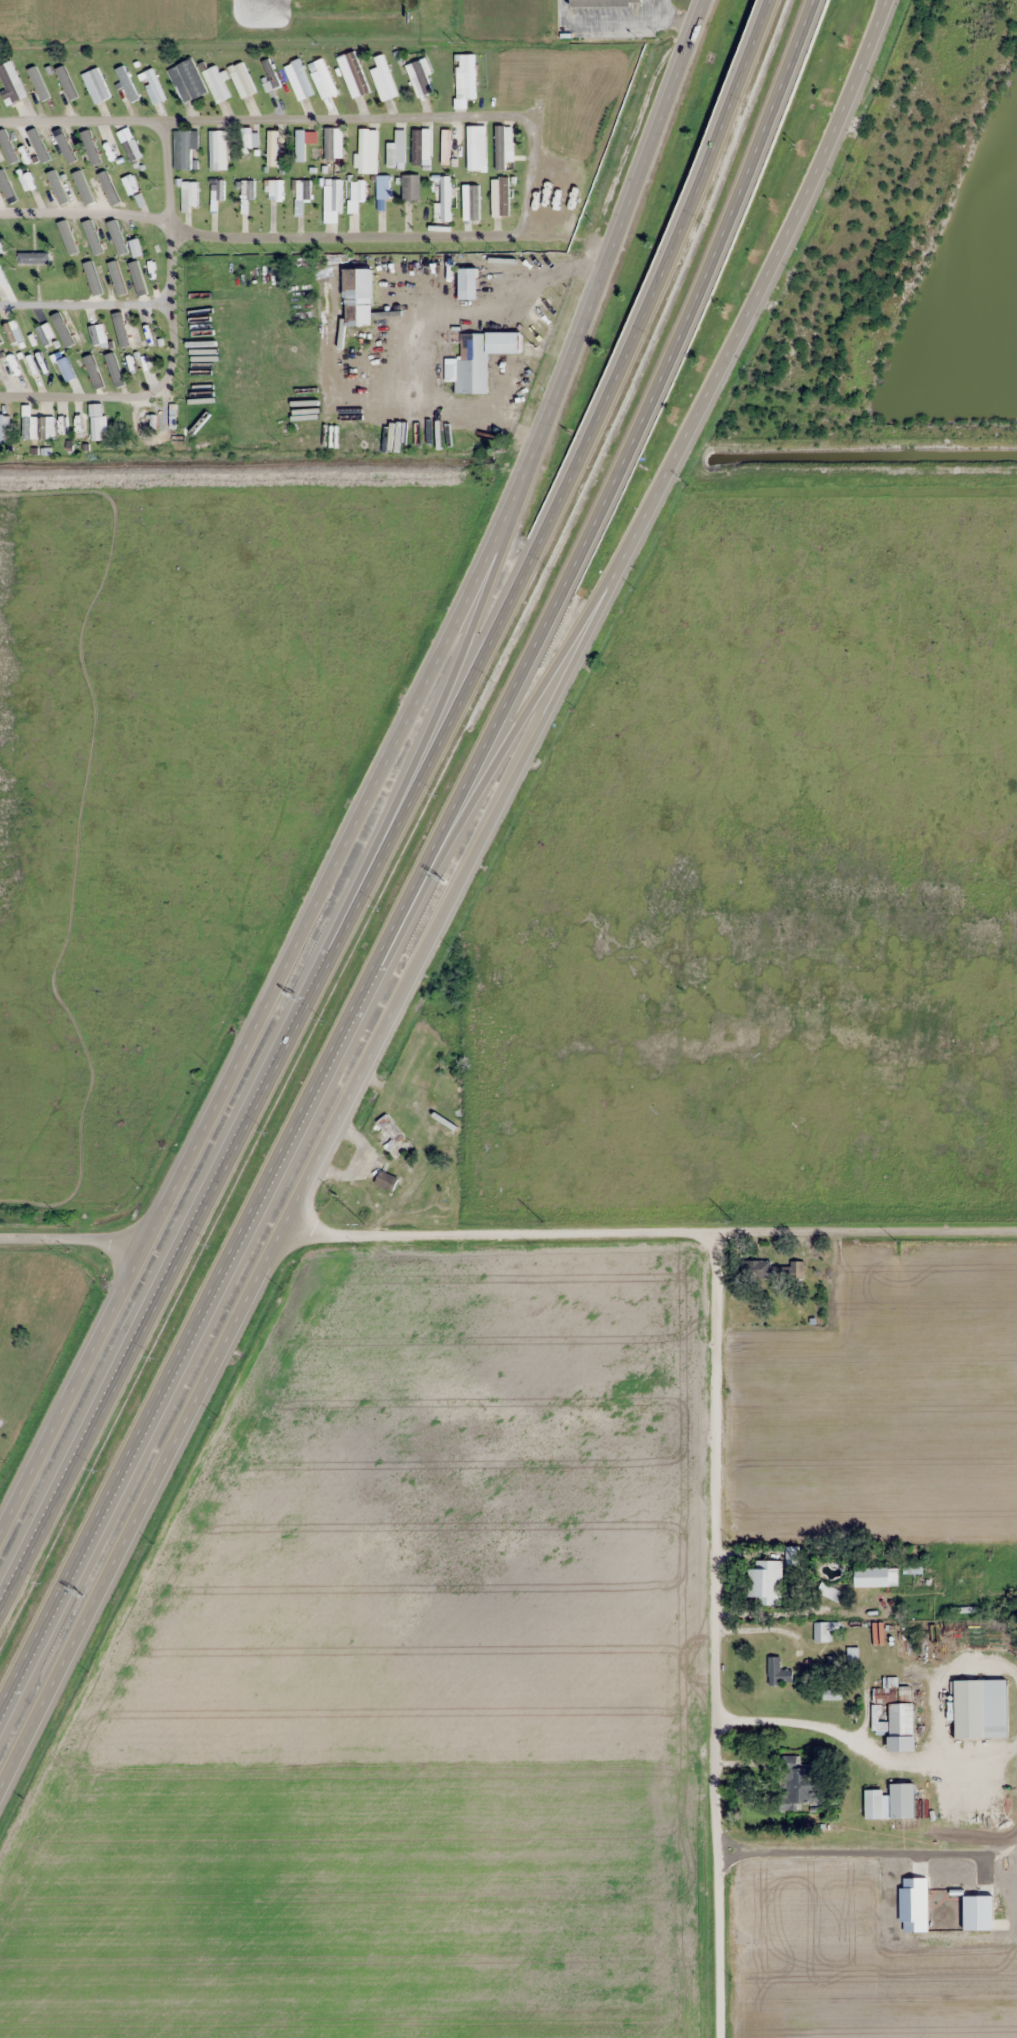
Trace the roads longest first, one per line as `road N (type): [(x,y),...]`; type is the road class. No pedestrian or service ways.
road 1 (secondary): [(0,1788),(777,255),(876,0)]
road 2 (motorway): [(0,1707),(376,974),(608,488),(816,0)]
road 3 (secondary): [(702,0),(462,612),(0,1532)]
road 4 (motorway): [(772,0),(574,467),(322,960)]
road 5 (residential): [(717,2037),(697,1228)]
road 6 (residential): [(276,1236),(1016,1226)]
road 7 (motorway): [(593,293),(466,639),(322,960)]
road 8 (motorway): [(322,960),(0,1604)]
road 9 (motorway): [(376,974),(671,465)]
road 10 (residential): [(0,1236),(150,1236)]

